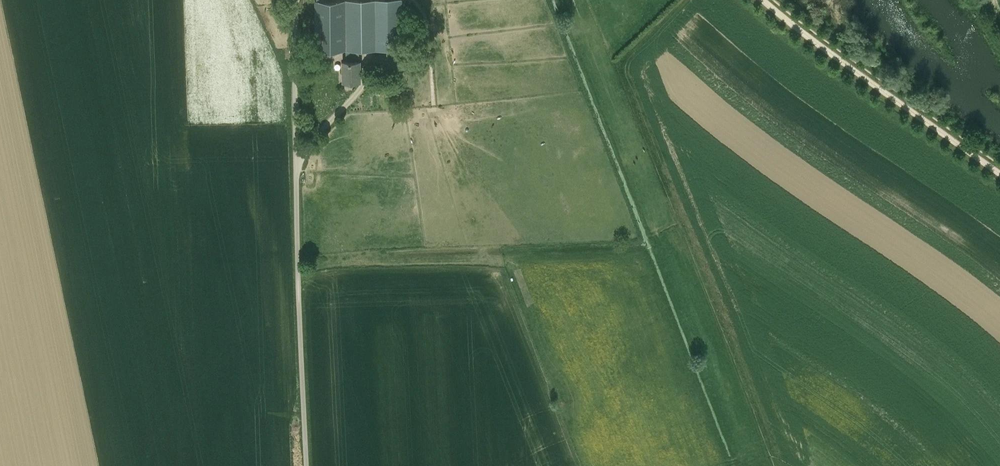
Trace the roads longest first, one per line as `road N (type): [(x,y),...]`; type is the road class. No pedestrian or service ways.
road 1 (unclassified): [(305,465),(295,171)]
road 2 (track): [(999,175),(764,0)]

